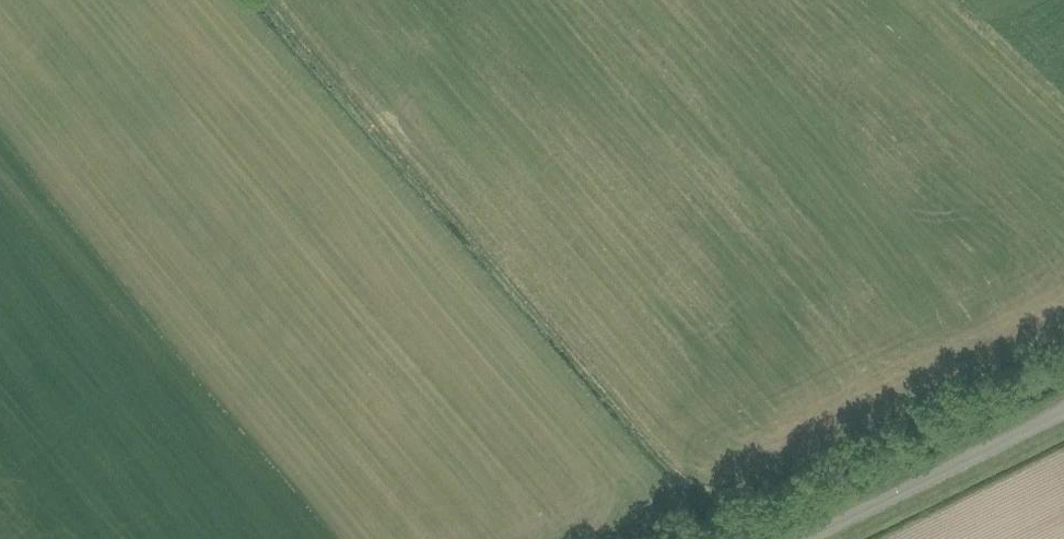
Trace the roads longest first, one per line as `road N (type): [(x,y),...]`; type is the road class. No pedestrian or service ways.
road 1 (unclassified): [(1063,412),(802,538)]

